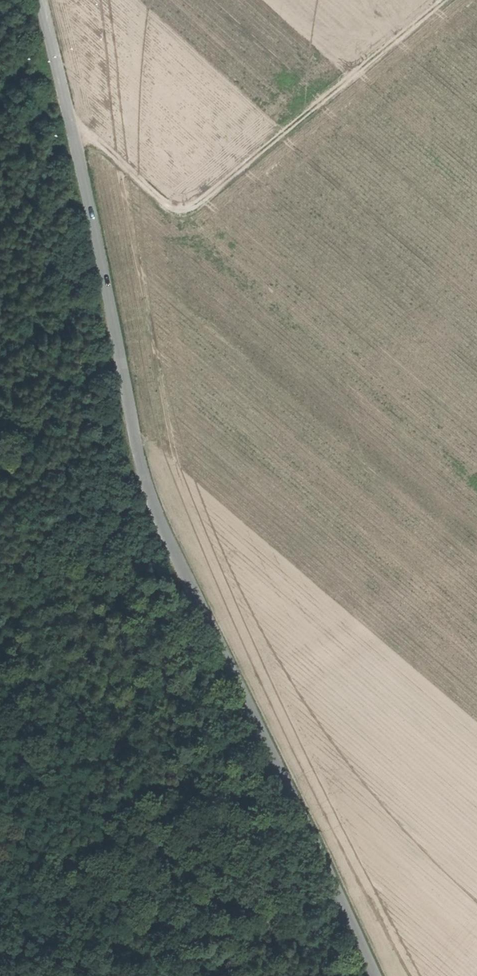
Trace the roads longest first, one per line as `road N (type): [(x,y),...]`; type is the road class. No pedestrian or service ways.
road 1 (unclassified): [(41,0),(142,467),(189,584),(378,975)]
road 2 (track): [(444,0),(189,210),(159,199),(69,117)]
road 3 (track): [(176,975),(80,911),(0,784)]
road 4 (track): [(0,91),(12,82),(43,247)]

